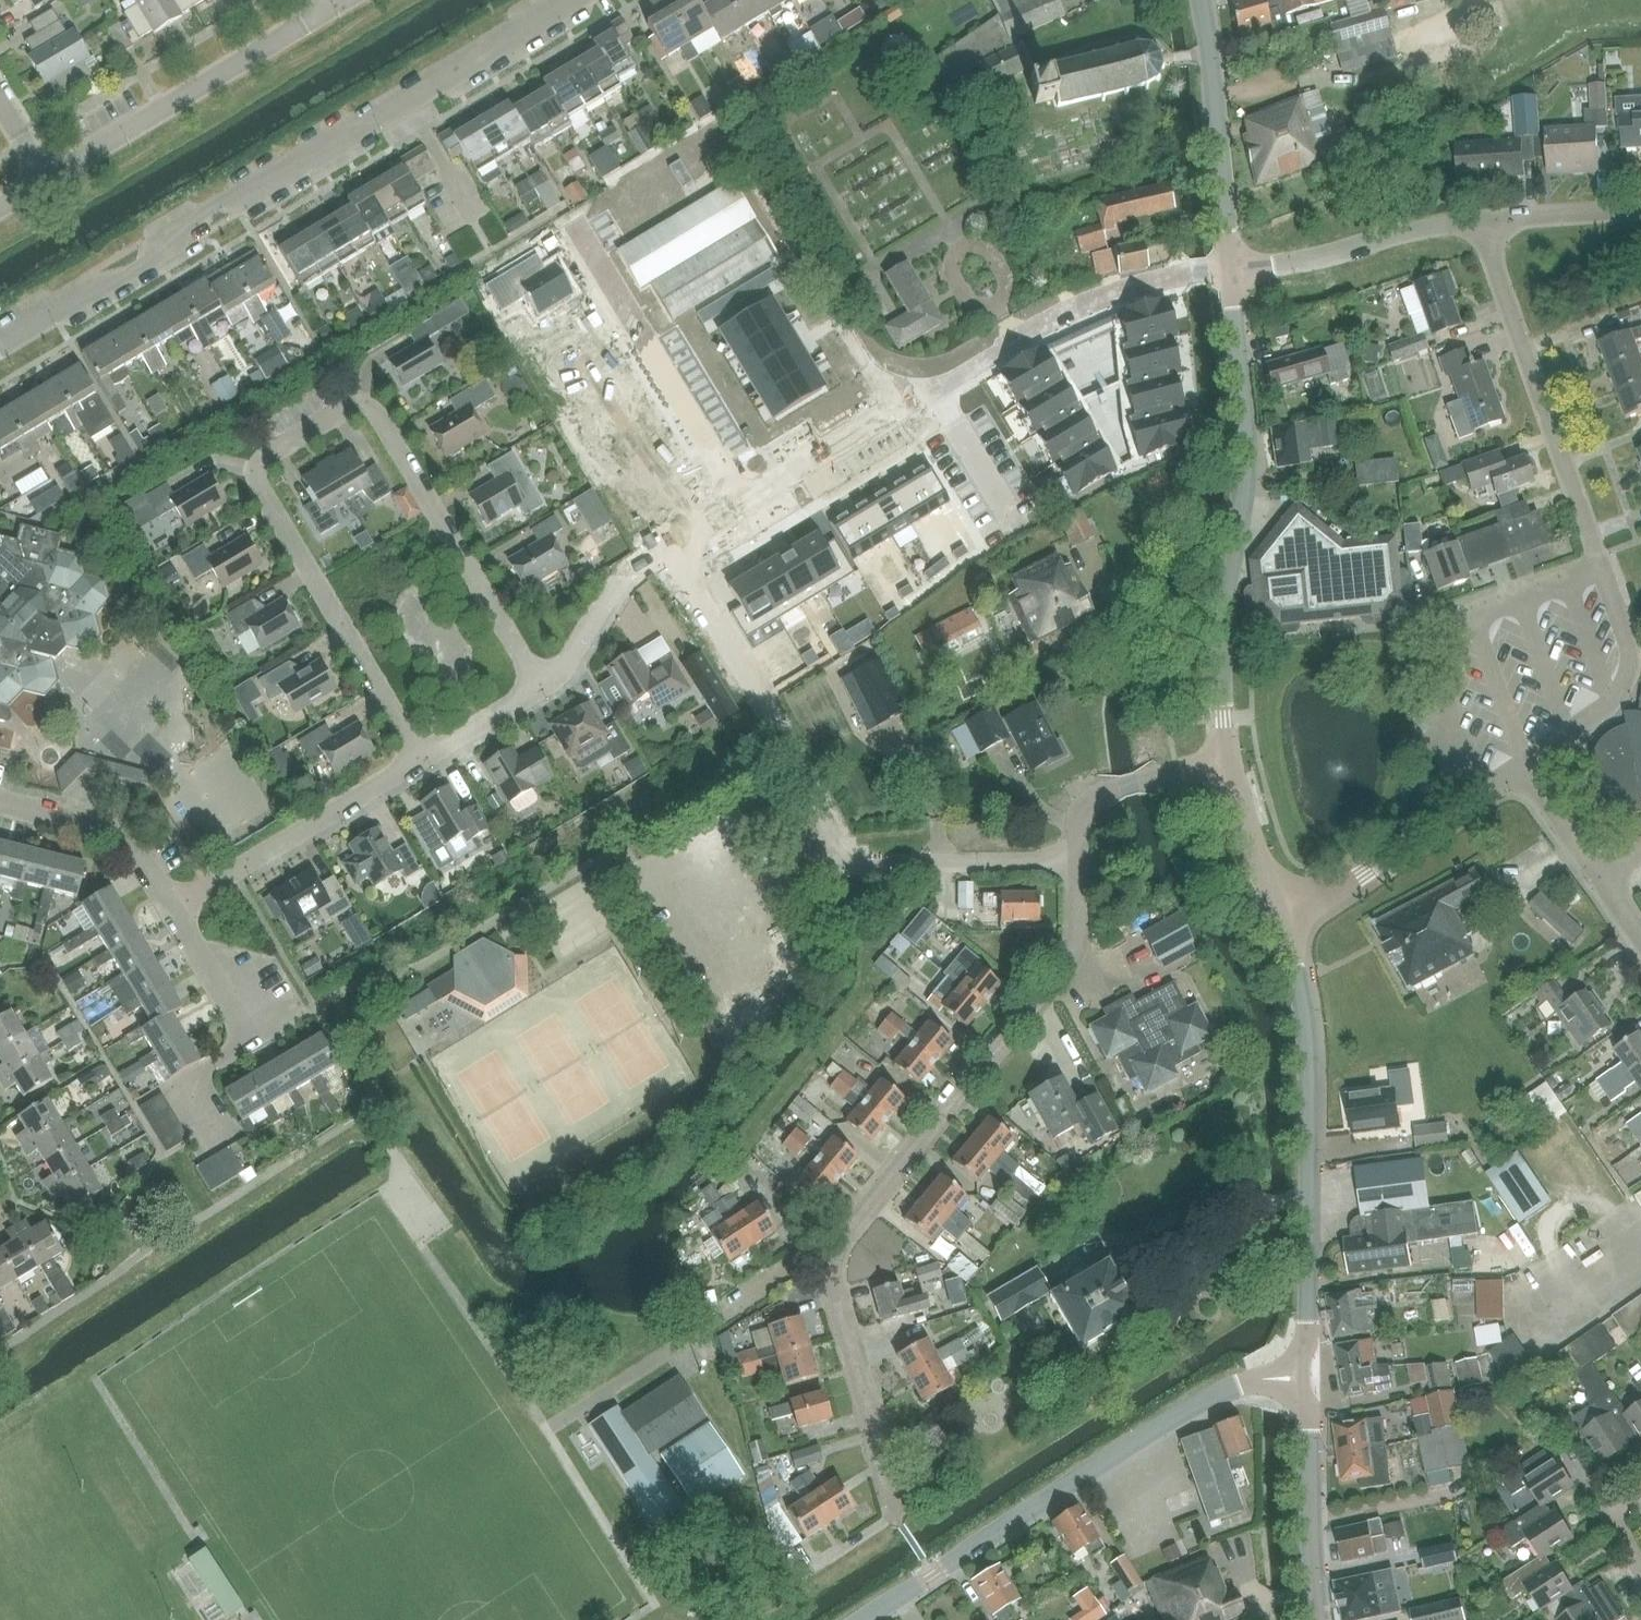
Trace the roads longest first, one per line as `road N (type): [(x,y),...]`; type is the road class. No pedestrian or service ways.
road 1 (residential): [(422,763),(252,468),(362,404),(543,686)]
road 2 (residential): [(829,1263),(841,1233),(1075,952),(1086,810),(1226,754)]
road 3 (residential): [(0,341),(563,0)]
road 4 (tertiary): [(866,1619),(1220,1393),(1304,1378)]
road 5 (tertiary): [(1226,754),(1220,636),(1244,451),(1231,270)]
road 6 (tertiary): [(1304,1378),(1311,1104),(1289,918)]
road 7 (residential): [(1603,573),(1481,220)]
road 8 (residential): [(45,179),(329,4)]
road 9 (residential): [(931,383),(1076,305),(1231,270)]
road 10 (residential): [(730,506),(574,250)]
road 11 (residential): [(174,908),(422,763)]
road 12 (unclassified): [(1289,918),(1527,761)]
road 13 (tertiary): [(1231,270),(1202,0)]
road 14 (residential): [(1231,270),(1481,220)]
road 15 (tertiary): [(1318,1619),(1304,1378)]
road 16 (unclassified): [(1527,761),(1600,713),(1624,685),(1628,642),(1603,573)]
road 17 (residential): [(730,506),(931,383)]
road 18 (residential): [(174,908),(143,859),(105,833),(0,805)]
road 19 (residential): [(543,686),(571,661),(626,574),(671,545)]
road 20 (tertiary): [(1289,918),(1252,840),(1226,754)]
road 21 (residential): [(671,545),(755,694)]
road 22 (residential): [(1481,220),(1640,209)]
road 23 (residential): [(251,1042),(174,908)]
road 24 (residential): [(892,1499),(934,1469),(895,1439),(865,1398)]
road 25 (residential): [(1008,513),(931,383)]
road 26 (residential): [(422,763),(543,686)]
road 27 (residential): [(1606,879),(1527,761)]
road 28 (residential): [(865,1398),(829,1263)]
road 29 (residential): [(710,1323),(801,1260),(829,1263)]

